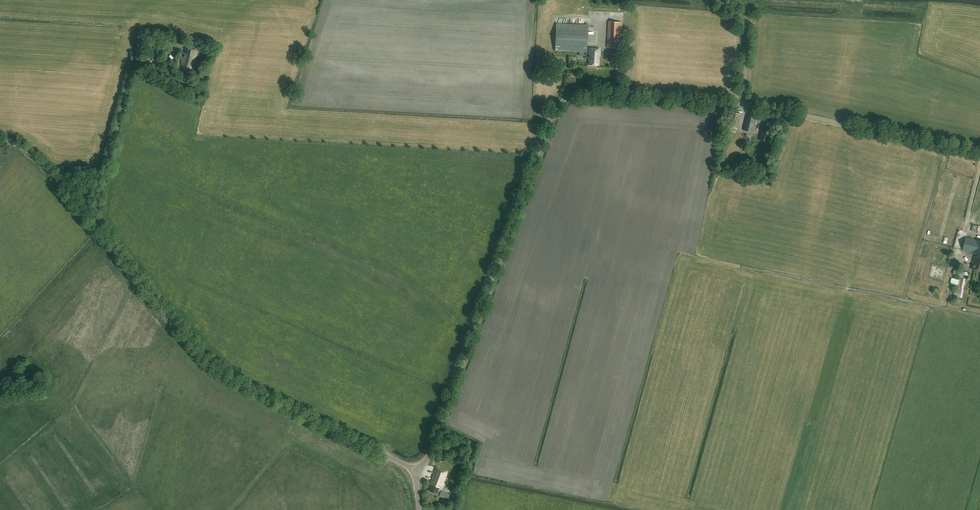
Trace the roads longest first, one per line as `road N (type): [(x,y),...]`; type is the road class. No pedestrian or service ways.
road 1 (unclassified): [(415,471),(427,459),(557,107),(587,94),(743,104)]
road 2 (unclassified): [(415,471),(211,363),(45,165),(0,140)]
road 3 (unclassified): [(743,104),(979,151)]
road 4 (track): [(90,218),(137,57),(159,48)]

